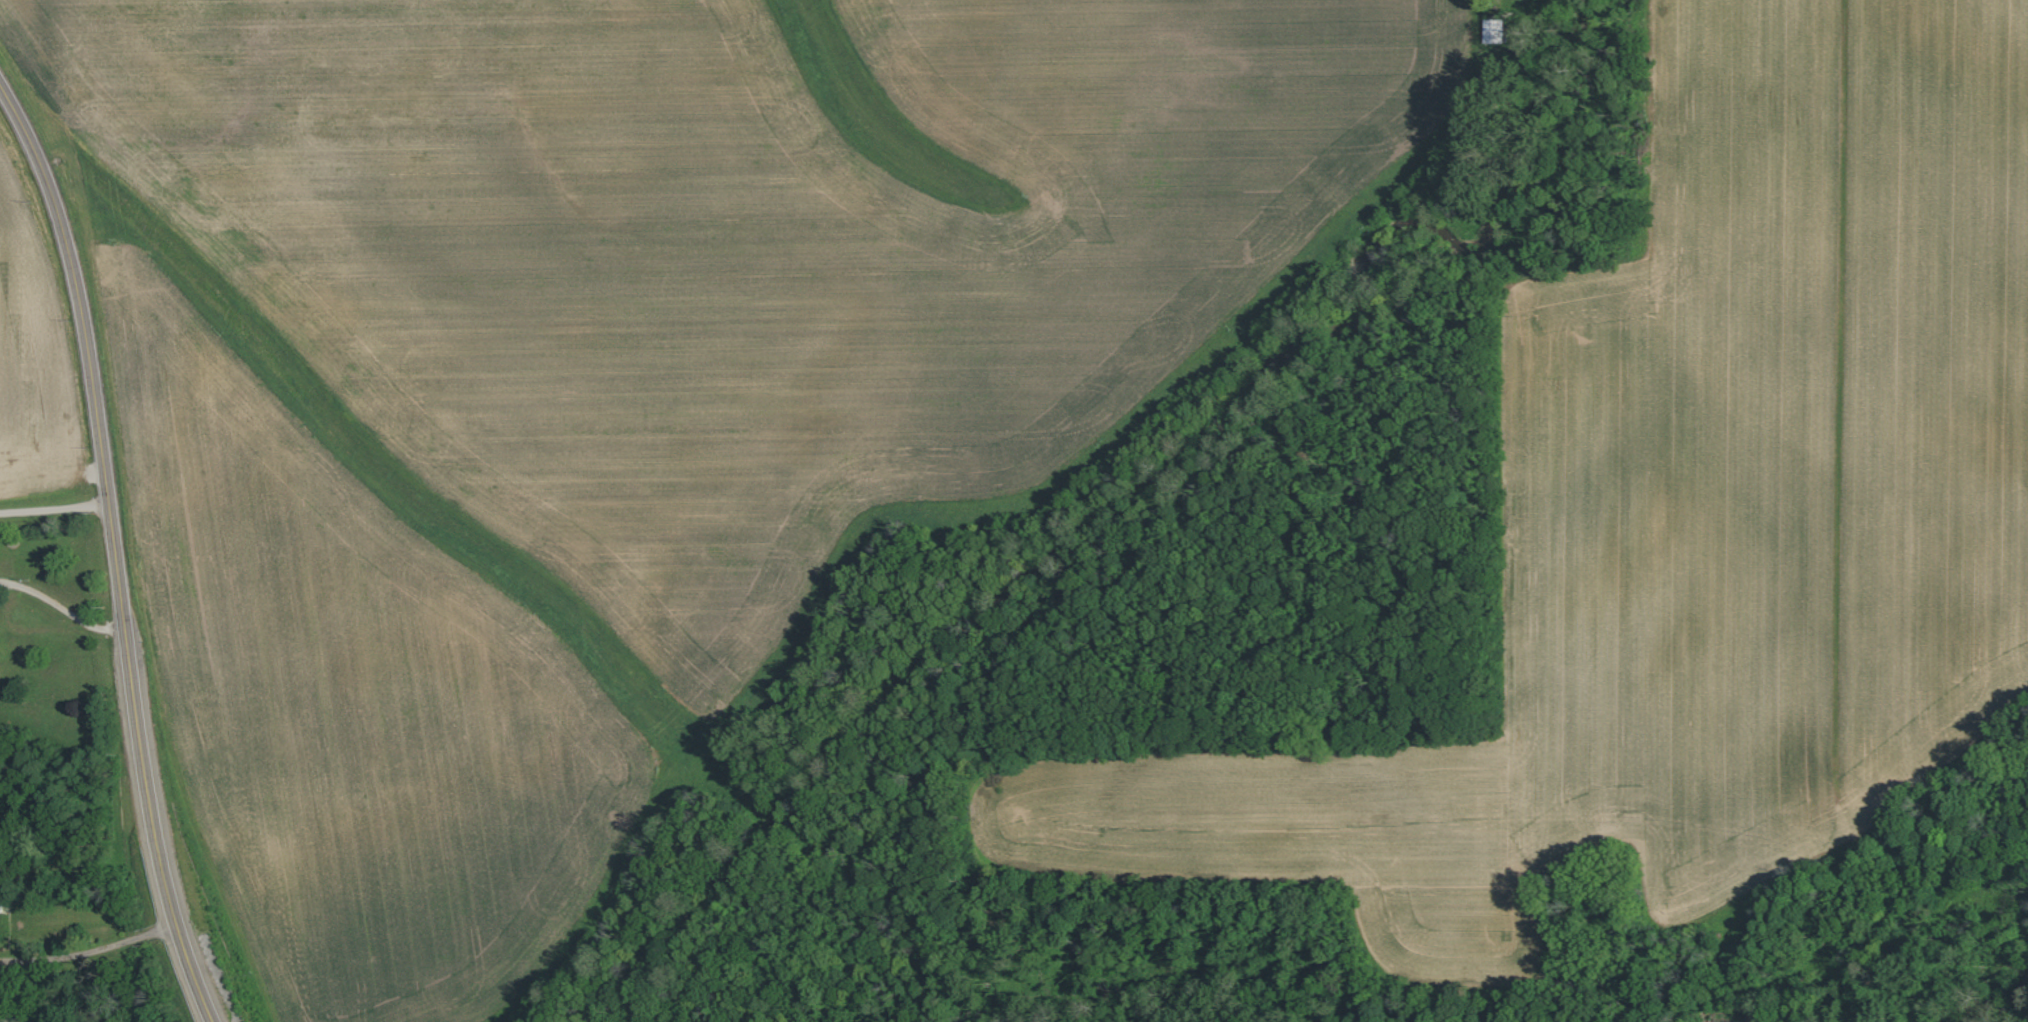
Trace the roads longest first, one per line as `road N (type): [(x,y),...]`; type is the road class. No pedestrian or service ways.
road 1 (secondary): [(219,1021),(179,918),(145,760),(82,293),(48,183),(0,80)]

